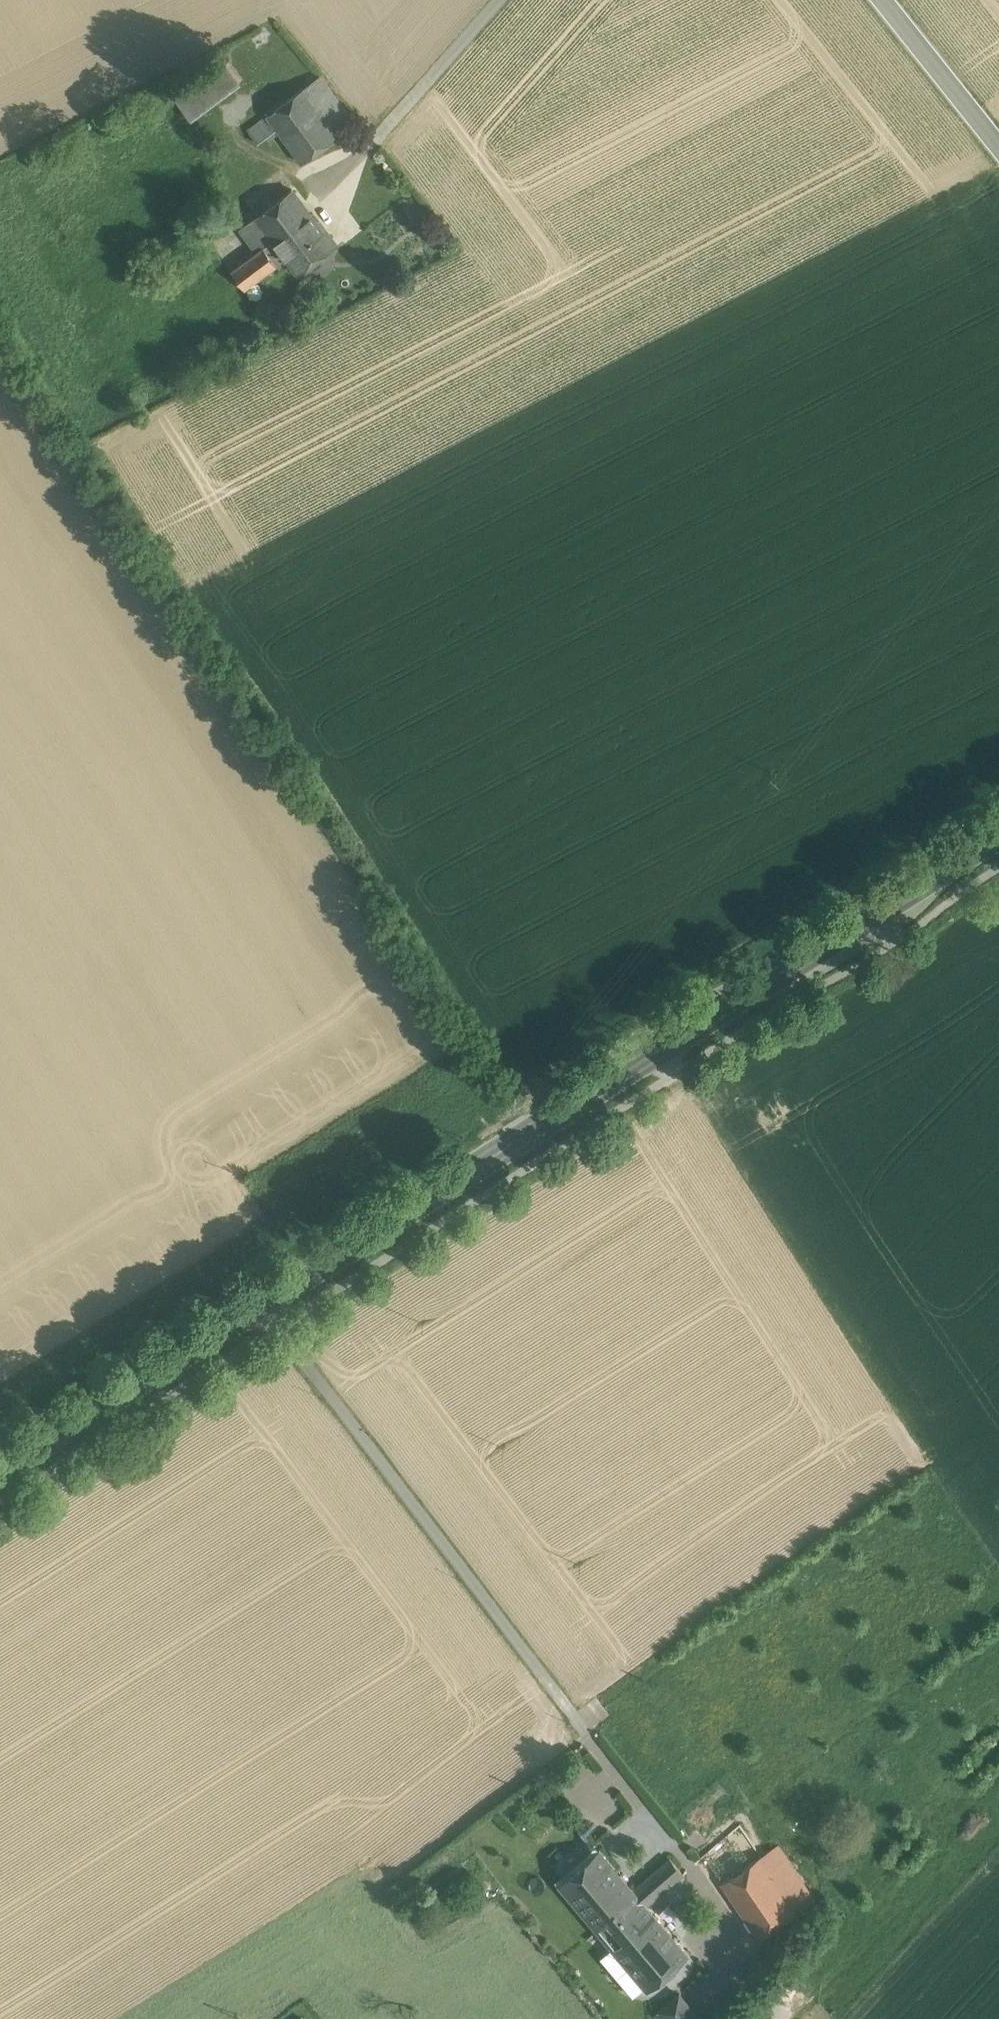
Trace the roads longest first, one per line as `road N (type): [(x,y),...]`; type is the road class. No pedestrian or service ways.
road 1 (primary): [(998,832),(0,1469)]
road 2 (unclassified): [(998,145),(883,0)]

